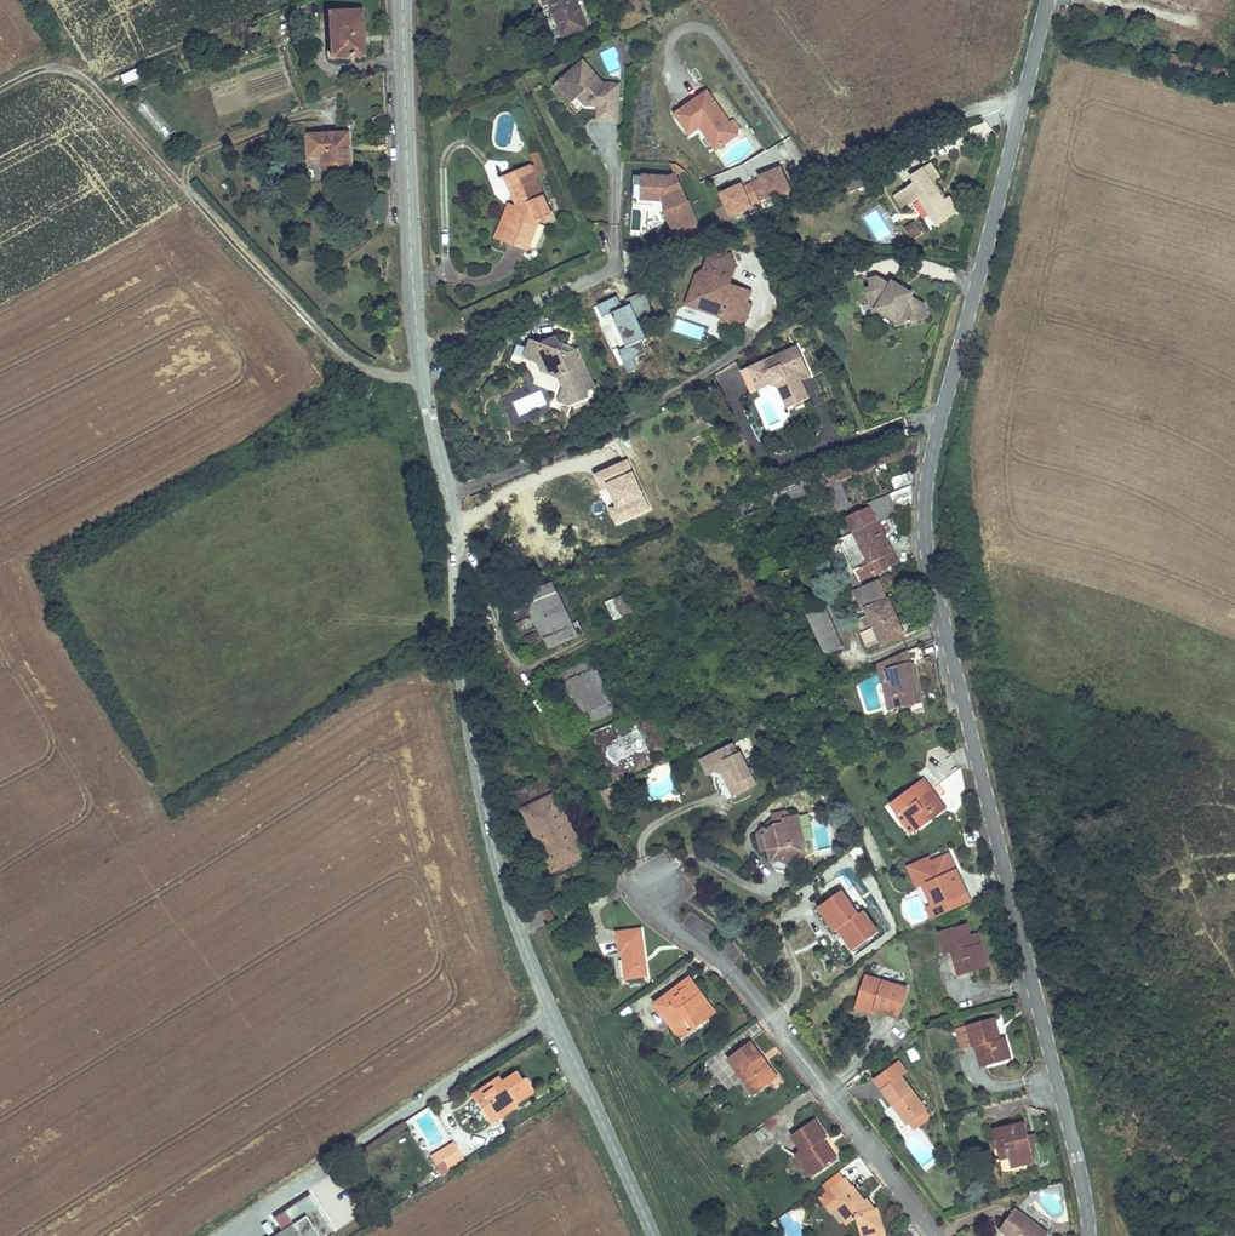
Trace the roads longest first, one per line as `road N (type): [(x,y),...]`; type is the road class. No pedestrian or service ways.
road 1 (tertiary): [(1088,1235),(1077,1159),(925,518),(939,424),(1049,0)]
road 2 (unclassified): [(653,1235),(532,970),(468,775),(453,522)]
road 3 (track): [(422,378),(380,375),(331,347),(84,80),(51,68),(0,88)]
road 4 (unclassified): [(453,522),(422,378),(411,272),(403,0)]
road 5 (residential): [(651,887),(664,915),(729,970),(817,1076),(937,1235)]
road 6 (track): [(453,522),(522,674)]

